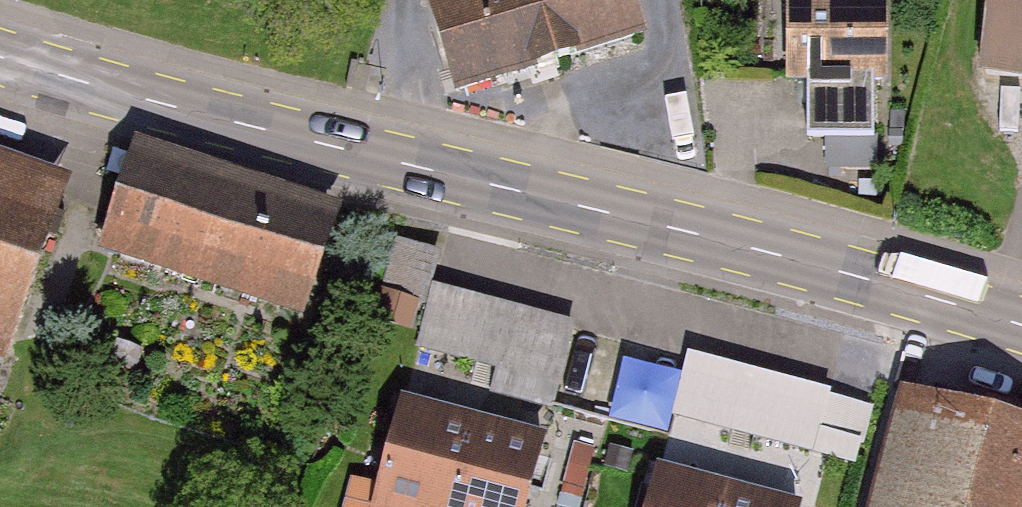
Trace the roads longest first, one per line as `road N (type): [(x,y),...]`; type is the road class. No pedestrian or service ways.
road 1 (primary): [(1021,325),(0,55)]

